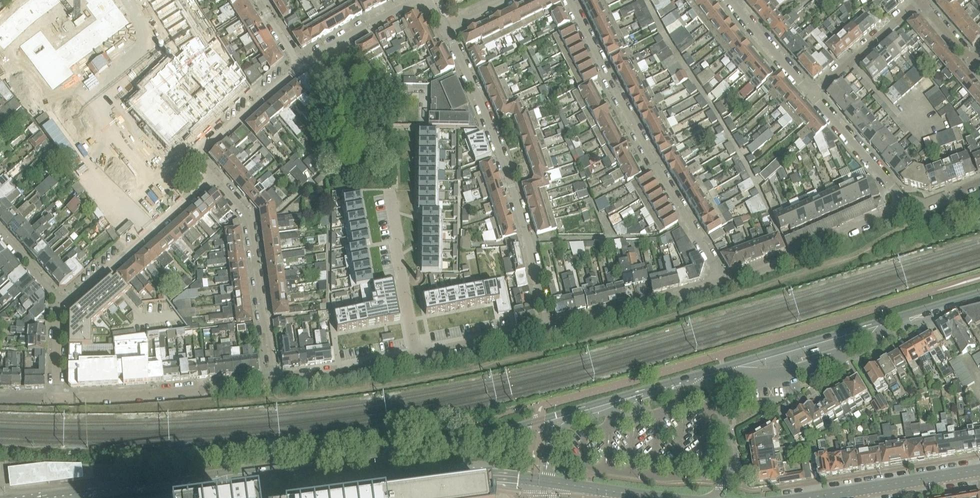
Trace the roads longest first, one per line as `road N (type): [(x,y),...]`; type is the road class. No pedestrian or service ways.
road 1 (residential): [(723,282),(569,0)]
road 2 (residential): [(445,30),(513,185),(547,327)]
road 3 (tertiary): [(484,438),(222,476)]
road 4 (tertiary): [(224,495),(386,474),(480,476)]
road 5 (residential): [(274,381),(250,221),(213,177)]
road 6 (residential): [(56,400),(274,381)]
road 7 (residential): [(723,282),(905,205)]
road 8 (unclassified): [(65,306),(213,177)]
road 9 (tertiary): [(222,476),(40,497)]
road 10 (residential): [(547,327),(723,282)]
road 11 (residential): [(887,322),(844,355),(790,373),(726,369)]
road 12 (tertiary): [(807,497),(979,468)]
road 13 (tertiary): [(887,322),(726,369)]
road 14 (residential): [(387,189),(415,354)]
road 15 (unclassified): [(213,177),(195,157),(300,66)]
road 16 (unclassified): [(811,99),(922,3)]
road 17 (residential): [(274,381),(415,354)]
road 18 (unclassified): [(811,99),(905,205)]
road 19 (residential): [(415,354),(547,327)]
road 20 (residential): [(415,0),(300,66)]
road 21 (residential): [(714,497),(730,449),(714,389),(700,376)]
road 22 (unclassified): [(731,0),(811,99)]

